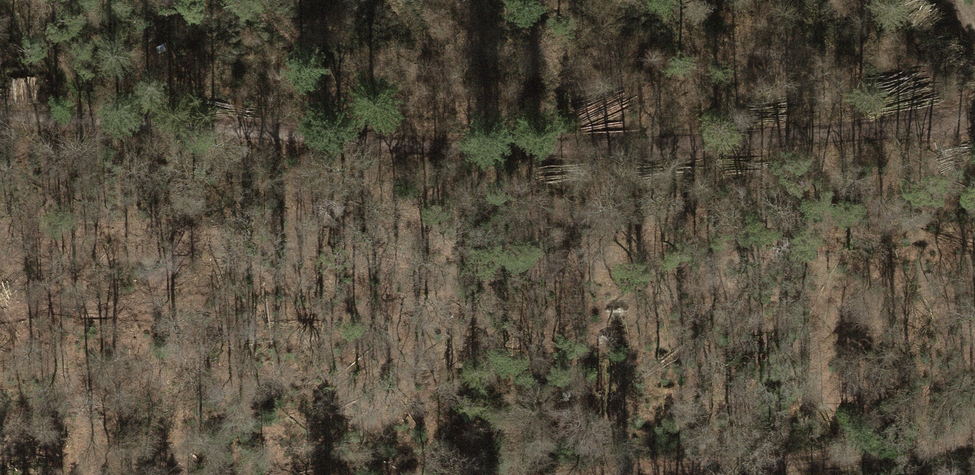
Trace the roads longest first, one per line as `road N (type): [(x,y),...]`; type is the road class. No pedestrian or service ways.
road 1 (track): [(0,118),(416,147),(974,121)]
road 2 (track): [(608,474),(974,436)]

